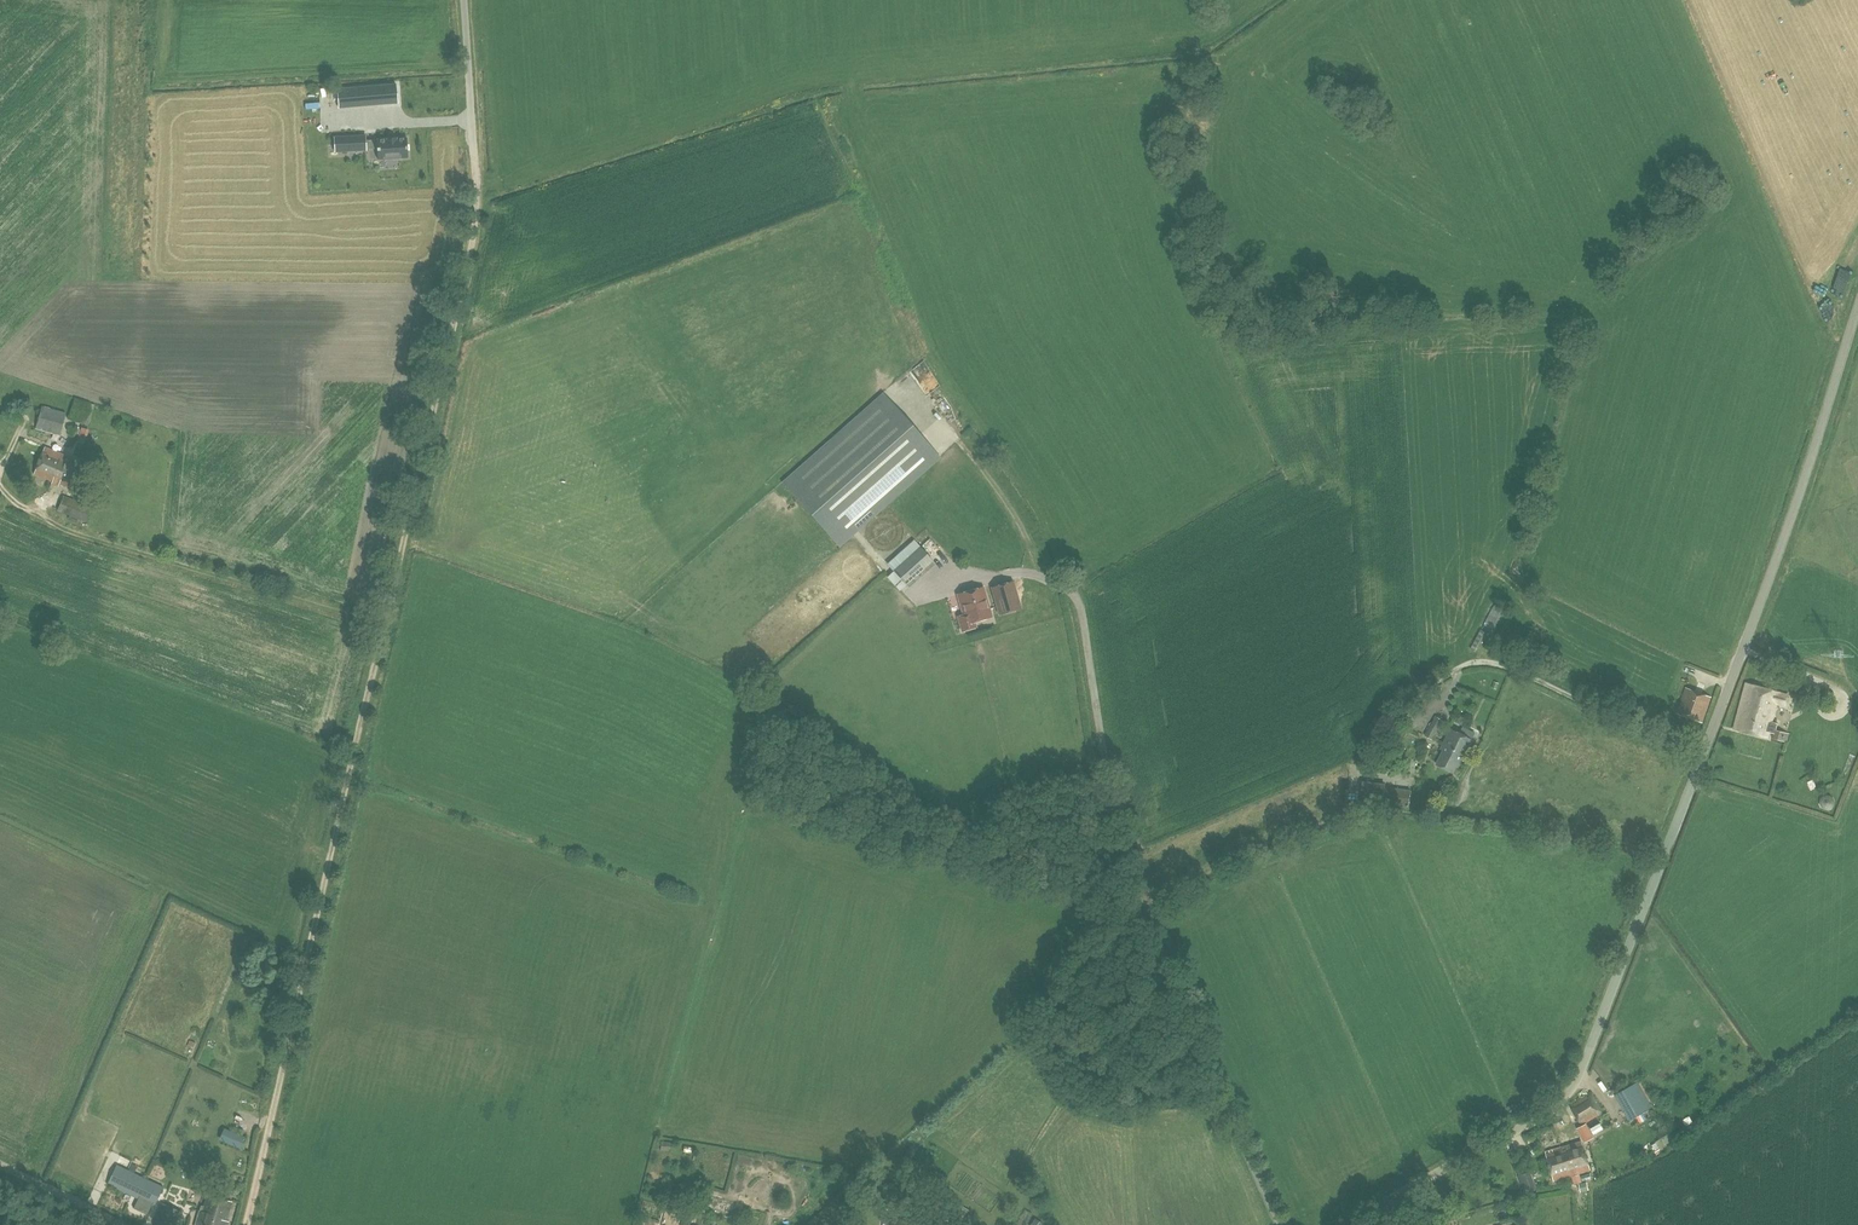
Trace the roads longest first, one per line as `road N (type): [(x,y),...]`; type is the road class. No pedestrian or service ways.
road 1 (track): [(248,1224),(469,248),(474,144)]
road 2 (unclassified): [(1351,1224),(1544,1118),(1575,1083),(1797,503),(1857,308)]
road 3 (track): [(383,625),(83,535),(45,517),(0,471)]
road 4 (unclassified): [(464,0),(474,144)]

